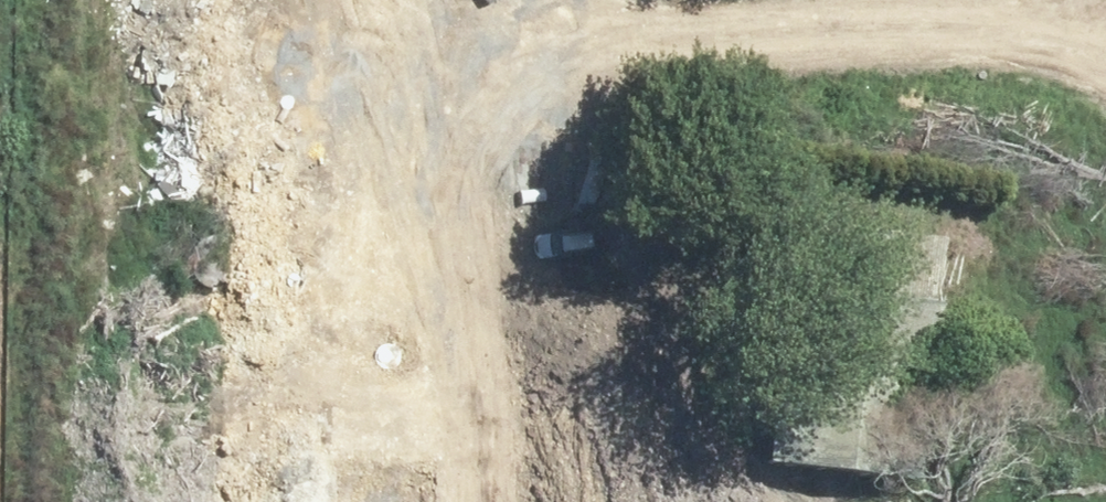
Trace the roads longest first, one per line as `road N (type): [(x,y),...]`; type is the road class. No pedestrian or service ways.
road 1 (residential): [(464,224),(1011,358)]
road 2 (residential): [(23,459),(458,475)]
road 3 (residential): [(464,224),(458,475)]
road 4 (residential): [(465,0),(464,224)]
road 5 (residential): [(1011,358),(1003,501)]

